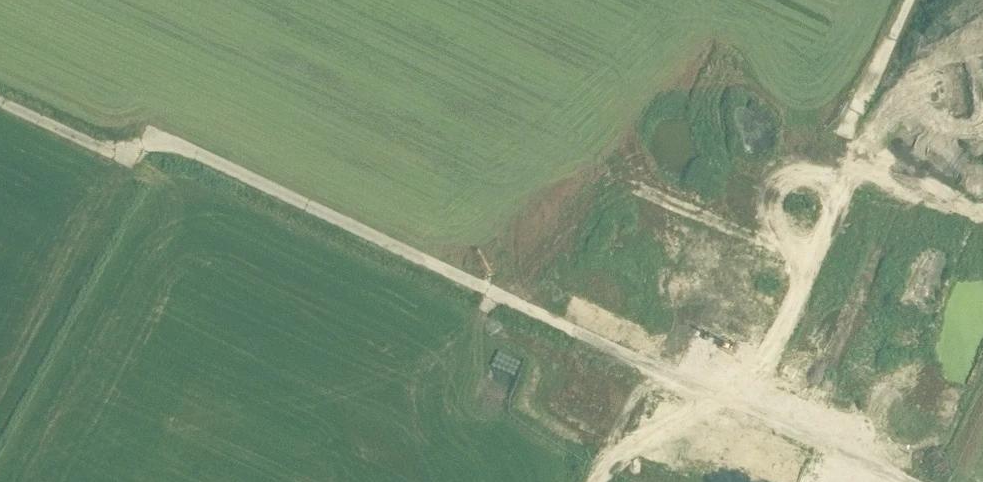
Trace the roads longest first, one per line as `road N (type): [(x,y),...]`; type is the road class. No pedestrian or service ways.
road 1 (track): [(915,481),(173,142),(98,147),(0,103)]
road 2 (track): [(597,481),(644,436),(760,370),(858,163)]

